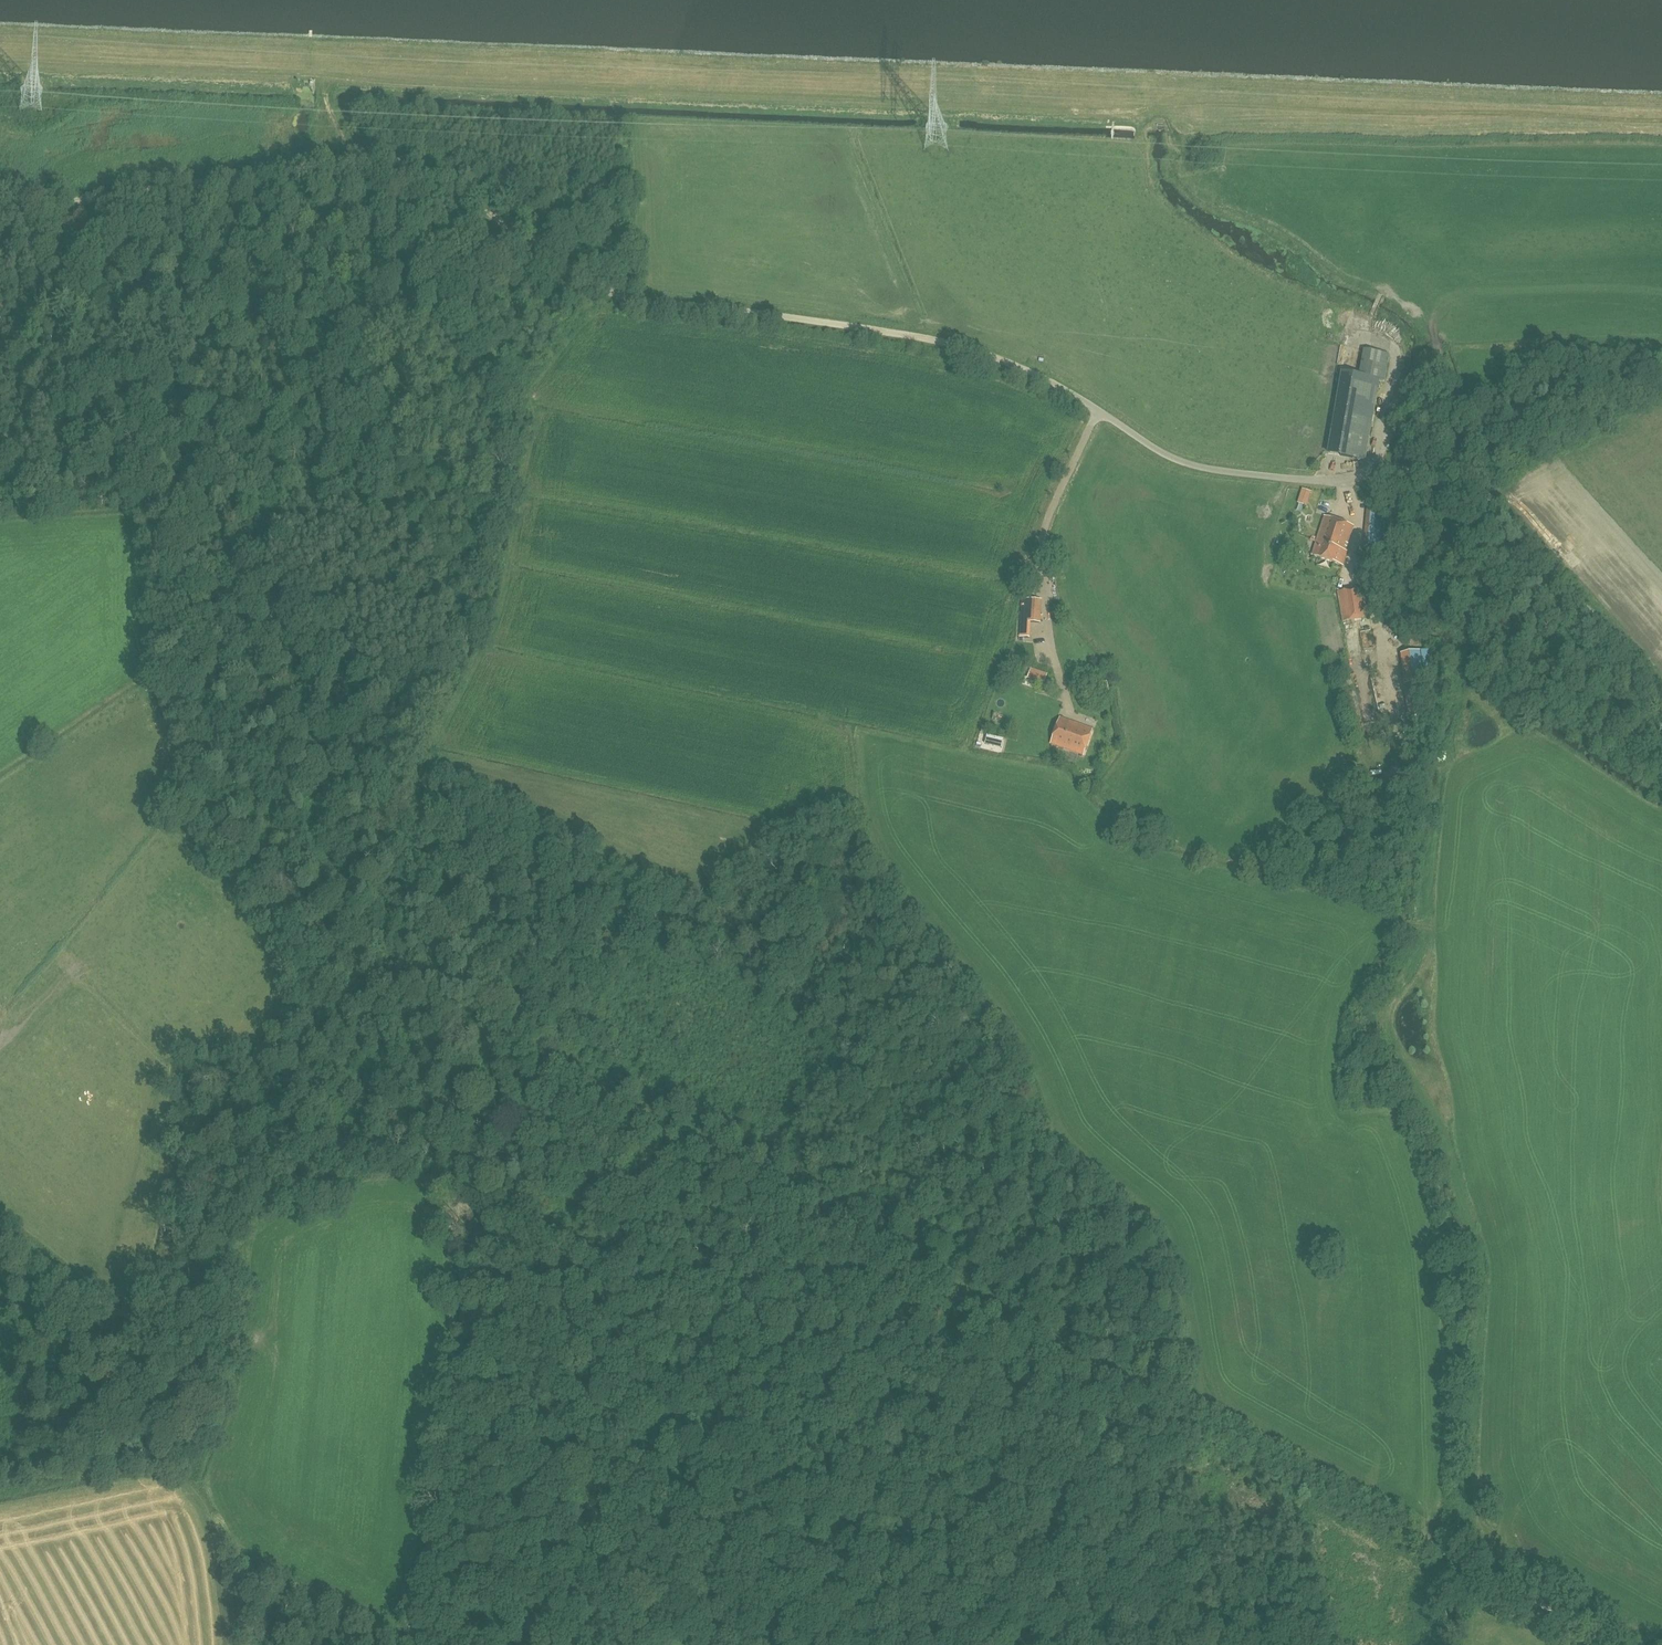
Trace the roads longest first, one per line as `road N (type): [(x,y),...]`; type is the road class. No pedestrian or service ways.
road 1 (track): [(330,79),(1052,110),(1140,111),(1208,87),(1661,107)]
road 2 (track): [(1052,382),(902,334),(614,293),(407,160),(356,158),(185,183)]
road 3 (track): [(519,1047),(1187,1410)]
road 4 (unclassified): [(1661,693),(1460,474),(1390,470),(1330,482),(1204,467),(1165,454),(1052,382)]
road 5 (track): [(1187,1410),(1616,1644)]
road 6 (track): [(0,67),(330,79)]
road 7 (track): [(185,183),(65,202),(0,184)]
road 8 (track): [(140,1322),(94,1300),(0,1227)]

